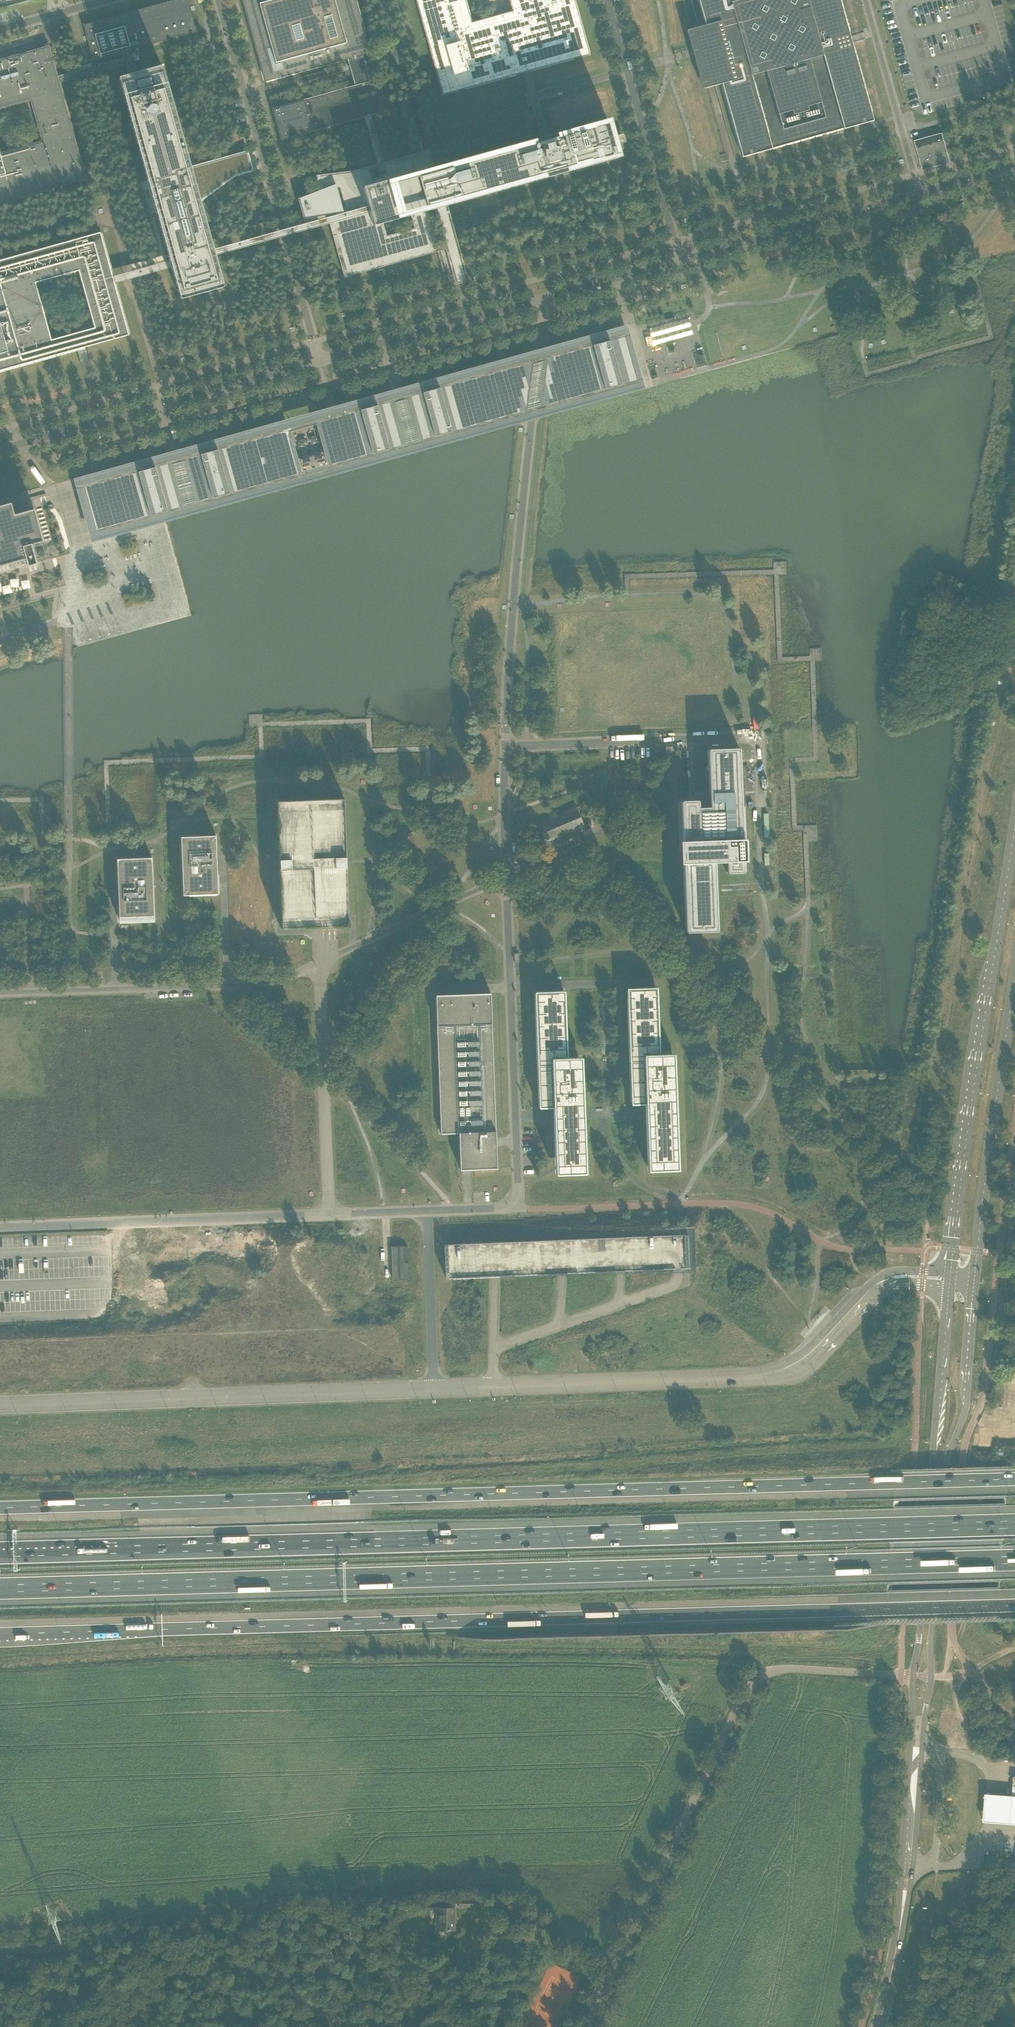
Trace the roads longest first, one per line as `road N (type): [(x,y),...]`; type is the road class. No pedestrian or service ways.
road 1 (motorway): [(1014,1524),(0,1557)]
road 2 (motorway): [(0,1590),(1014,1559)]
road 3 (trunk): [(0,1635),(1014,1605)]
road 4 (trunk): [(1014,1478),(0,1508)]
road 5 (unclassified): [(547,297),(510,651),(505,876)]
road 6 (unclassified): [(587,2026),(746,1689),(783,1669),(913,1676)]
road 7 (tertiary): [(868,1294),(812,1353),(776,1374),(434,1384)]
road 8 (secondary): [(1014,820),(949,1274)]
road 9 (tertiary): [(434,1384),(0,1404)]
road 10 (secondary): [(931,1677),(945,1463),(965,1409),(973,1285)]
road 11 (secondary): [(948,1288),(913,1676)]
road 12 (unclassified): [(219,0),(319,360)]
road 13 (track): [(350,2026),(236,1964),(177,1968),(73,1948),(0,1949)]
road 14 (unclassified): [(505,876),(517,1209)]
road 15 (unclassified): [(0,449),(319,360)]
road 16 (unclassified): [(0,1227),(329,1214)]
road 17 (unclassified): [(319,965),(259,983),(0,993)]
road 18 (secondary): [(973,1285),(1014,974)]
road 19 (unclassified): [(607,0),(680,260)]
road 20 (secondary): [(898,1938),(931,1677)]
road 21 (secondary): [(913,1676),(898,1938)]
road 22 (unclassified): [(680,260),(921,195)]
road 23 (unclassified): [(319,965),(329,1214)]
road 24 (unclassified): [(319,360),(547,297)]
road 25 (unclassified): [(505,876),(319,965)]
road 26 (unclassified): [(865,0),(921,195)]
road 27 (unclassified): [(434,1384),(427,1211)]
road 28 (unclassified): [(547,297),(680,260)]

